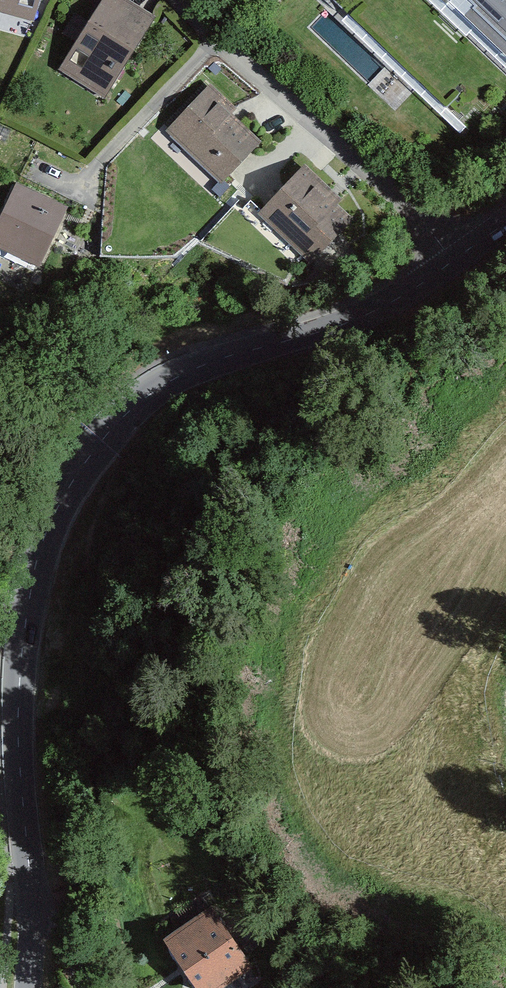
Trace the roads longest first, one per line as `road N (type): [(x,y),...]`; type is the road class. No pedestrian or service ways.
road 1 (tertiary): [(505,226),(374,311),(182,374),(116,422),(91,455),(42,540),(29,598),(18,699),(32,905)]

